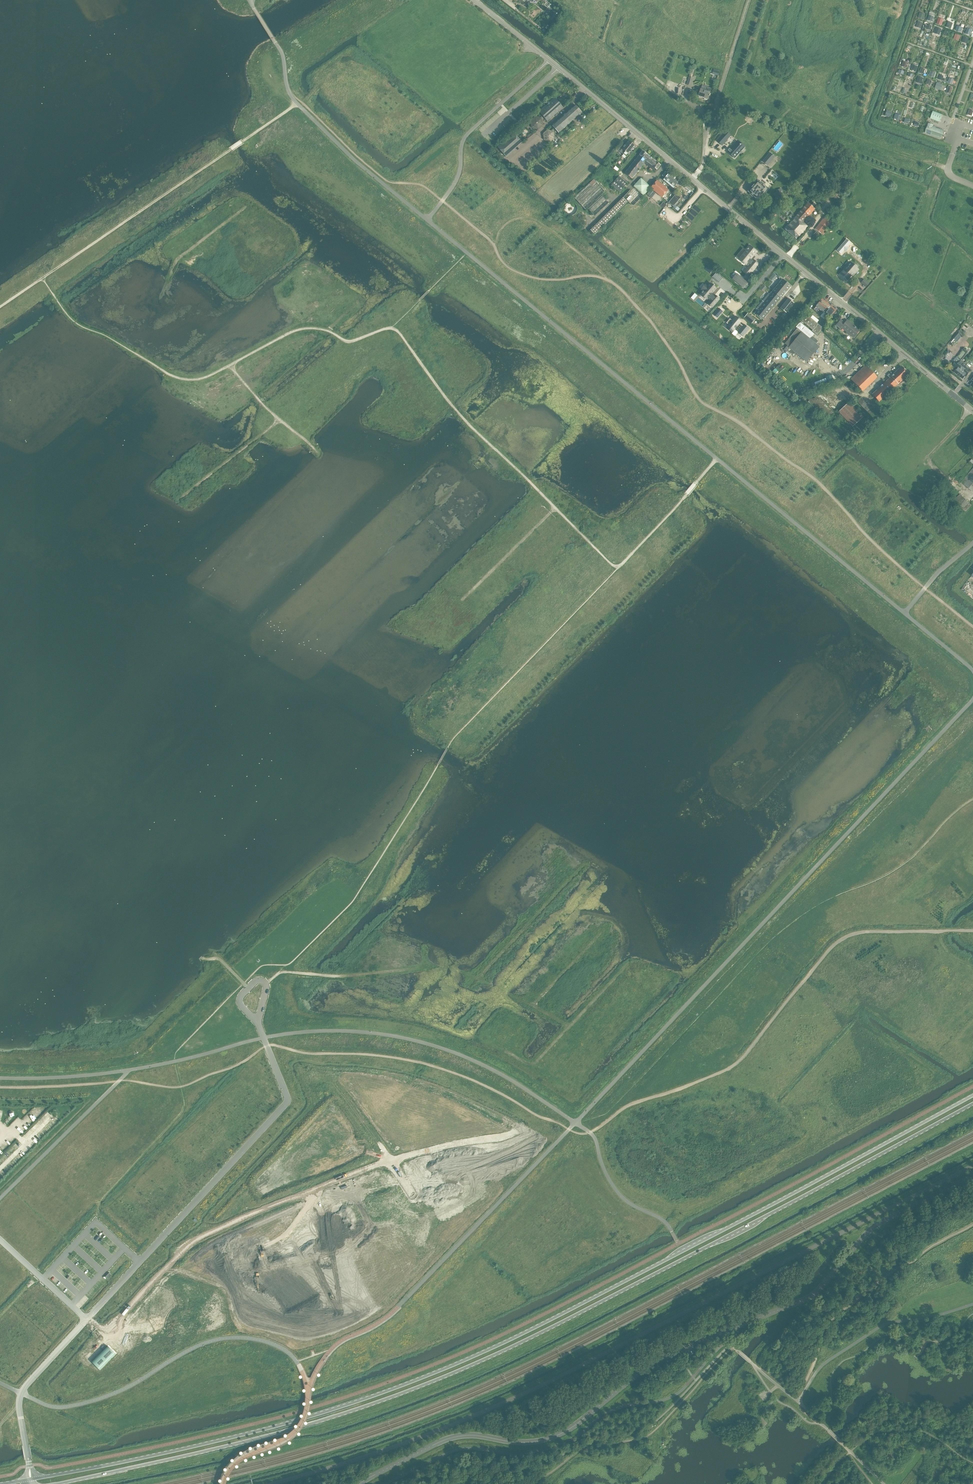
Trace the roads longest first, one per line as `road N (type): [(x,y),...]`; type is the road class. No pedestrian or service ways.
road 1 (secondary): [(972,1095),(462,1361),(274,1426),(31,1479)]
road 2 (secondary): [(52,1483),(307,1425),(455,1372),(972,1104)]
road 3 (unclassified): [(972,1175),(872,1227),(809,1297),(663,1356),(568,1430),(534,1442),(456,1436),(359,1483)]
road 4 (tertiary): [(972,411),(474,0)]
road 5 (unclassified): [(88,1319),(286,1103),(258,1022)]
road 6 (unclassified): [(28,1457),(19,1397),(88,1319)]

